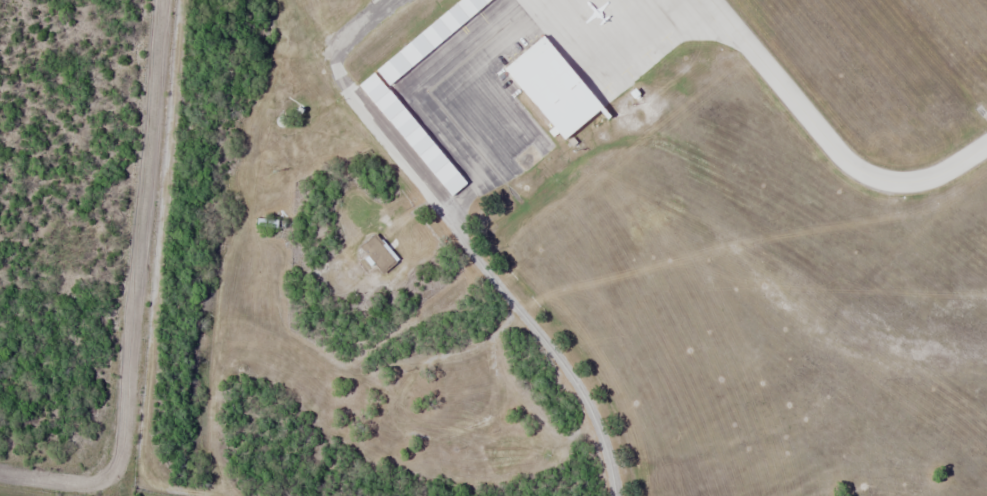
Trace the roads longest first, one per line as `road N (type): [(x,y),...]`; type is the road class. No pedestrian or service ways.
road 1 (residential): [(635,495),(632,459),(615,420),(300,73)]

